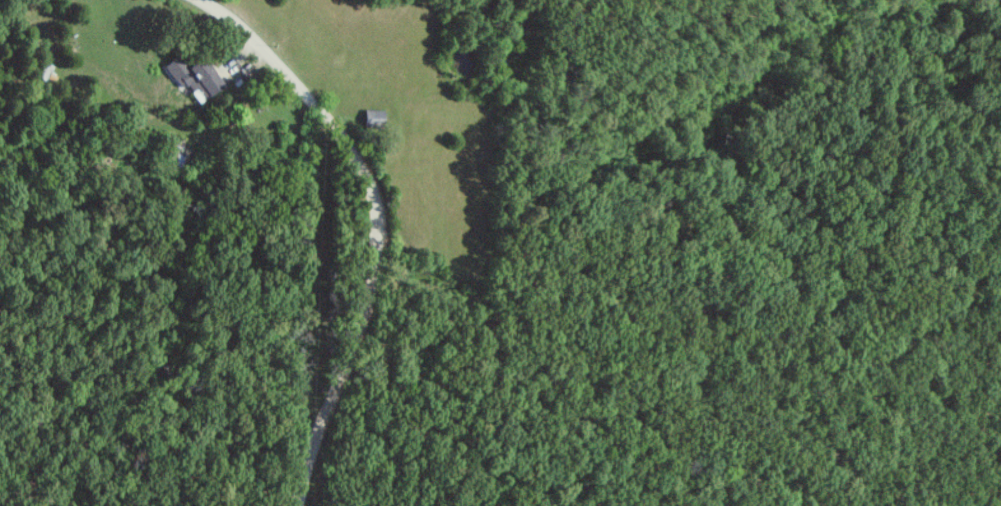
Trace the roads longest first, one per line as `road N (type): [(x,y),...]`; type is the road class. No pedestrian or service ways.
road 1 (residential): [(295,505),(315,423),(369,282),(369,177),(344,136),(273,58),(205,0)]

